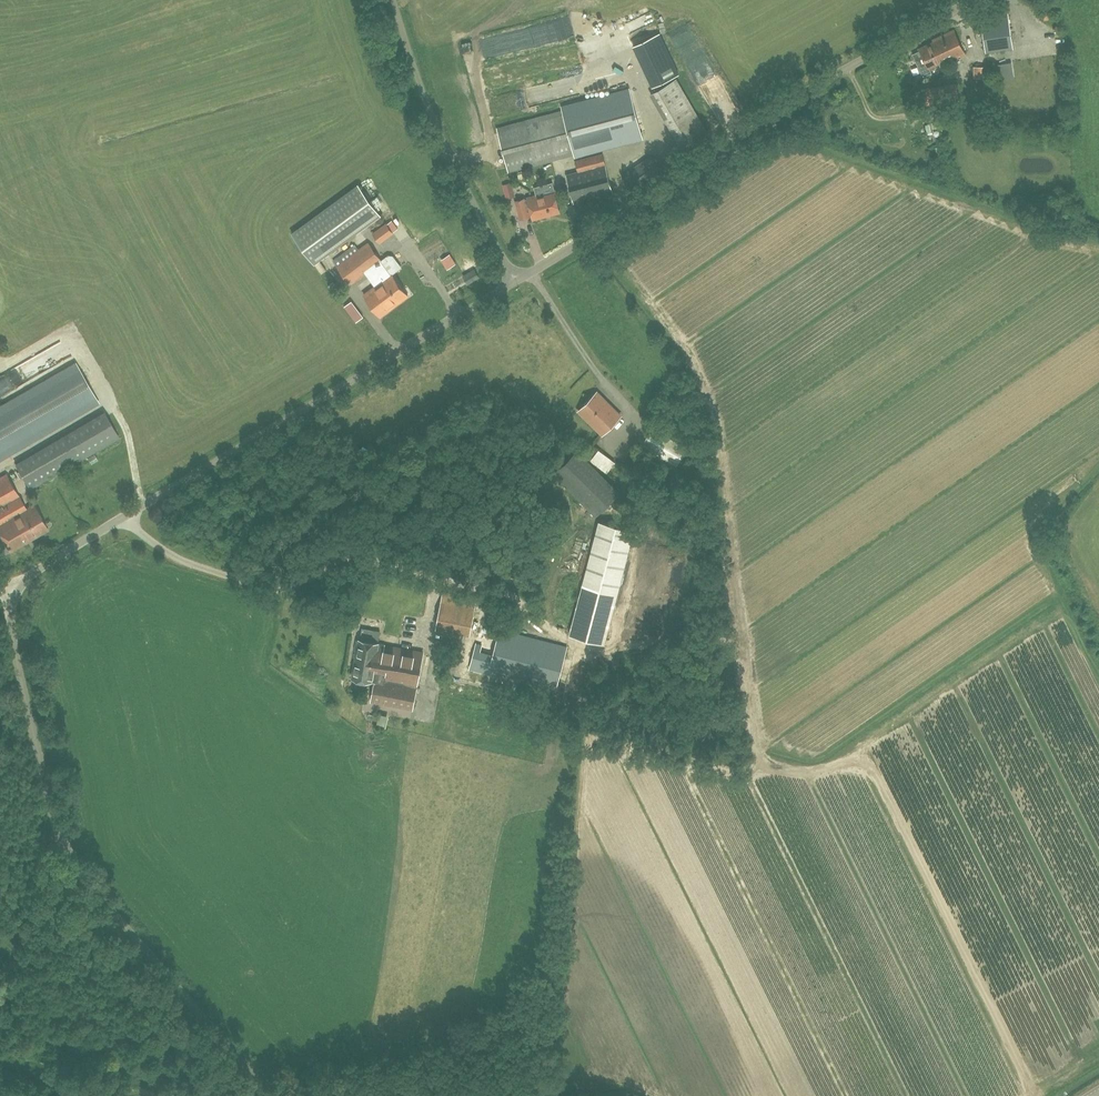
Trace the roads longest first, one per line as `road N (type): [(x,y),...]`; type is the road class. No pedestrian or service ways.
road 1 (unclassified): [(11,596),(26,577),(515,283)]
road 2 (unclassified): [(270,1095),(63,832),(27,711),(11,596)]
road 3 (unclassified): [(515,283),(797,96),(973,0)]
road 4 (unclassified): [(515,283),(435,125),(393,0)]

